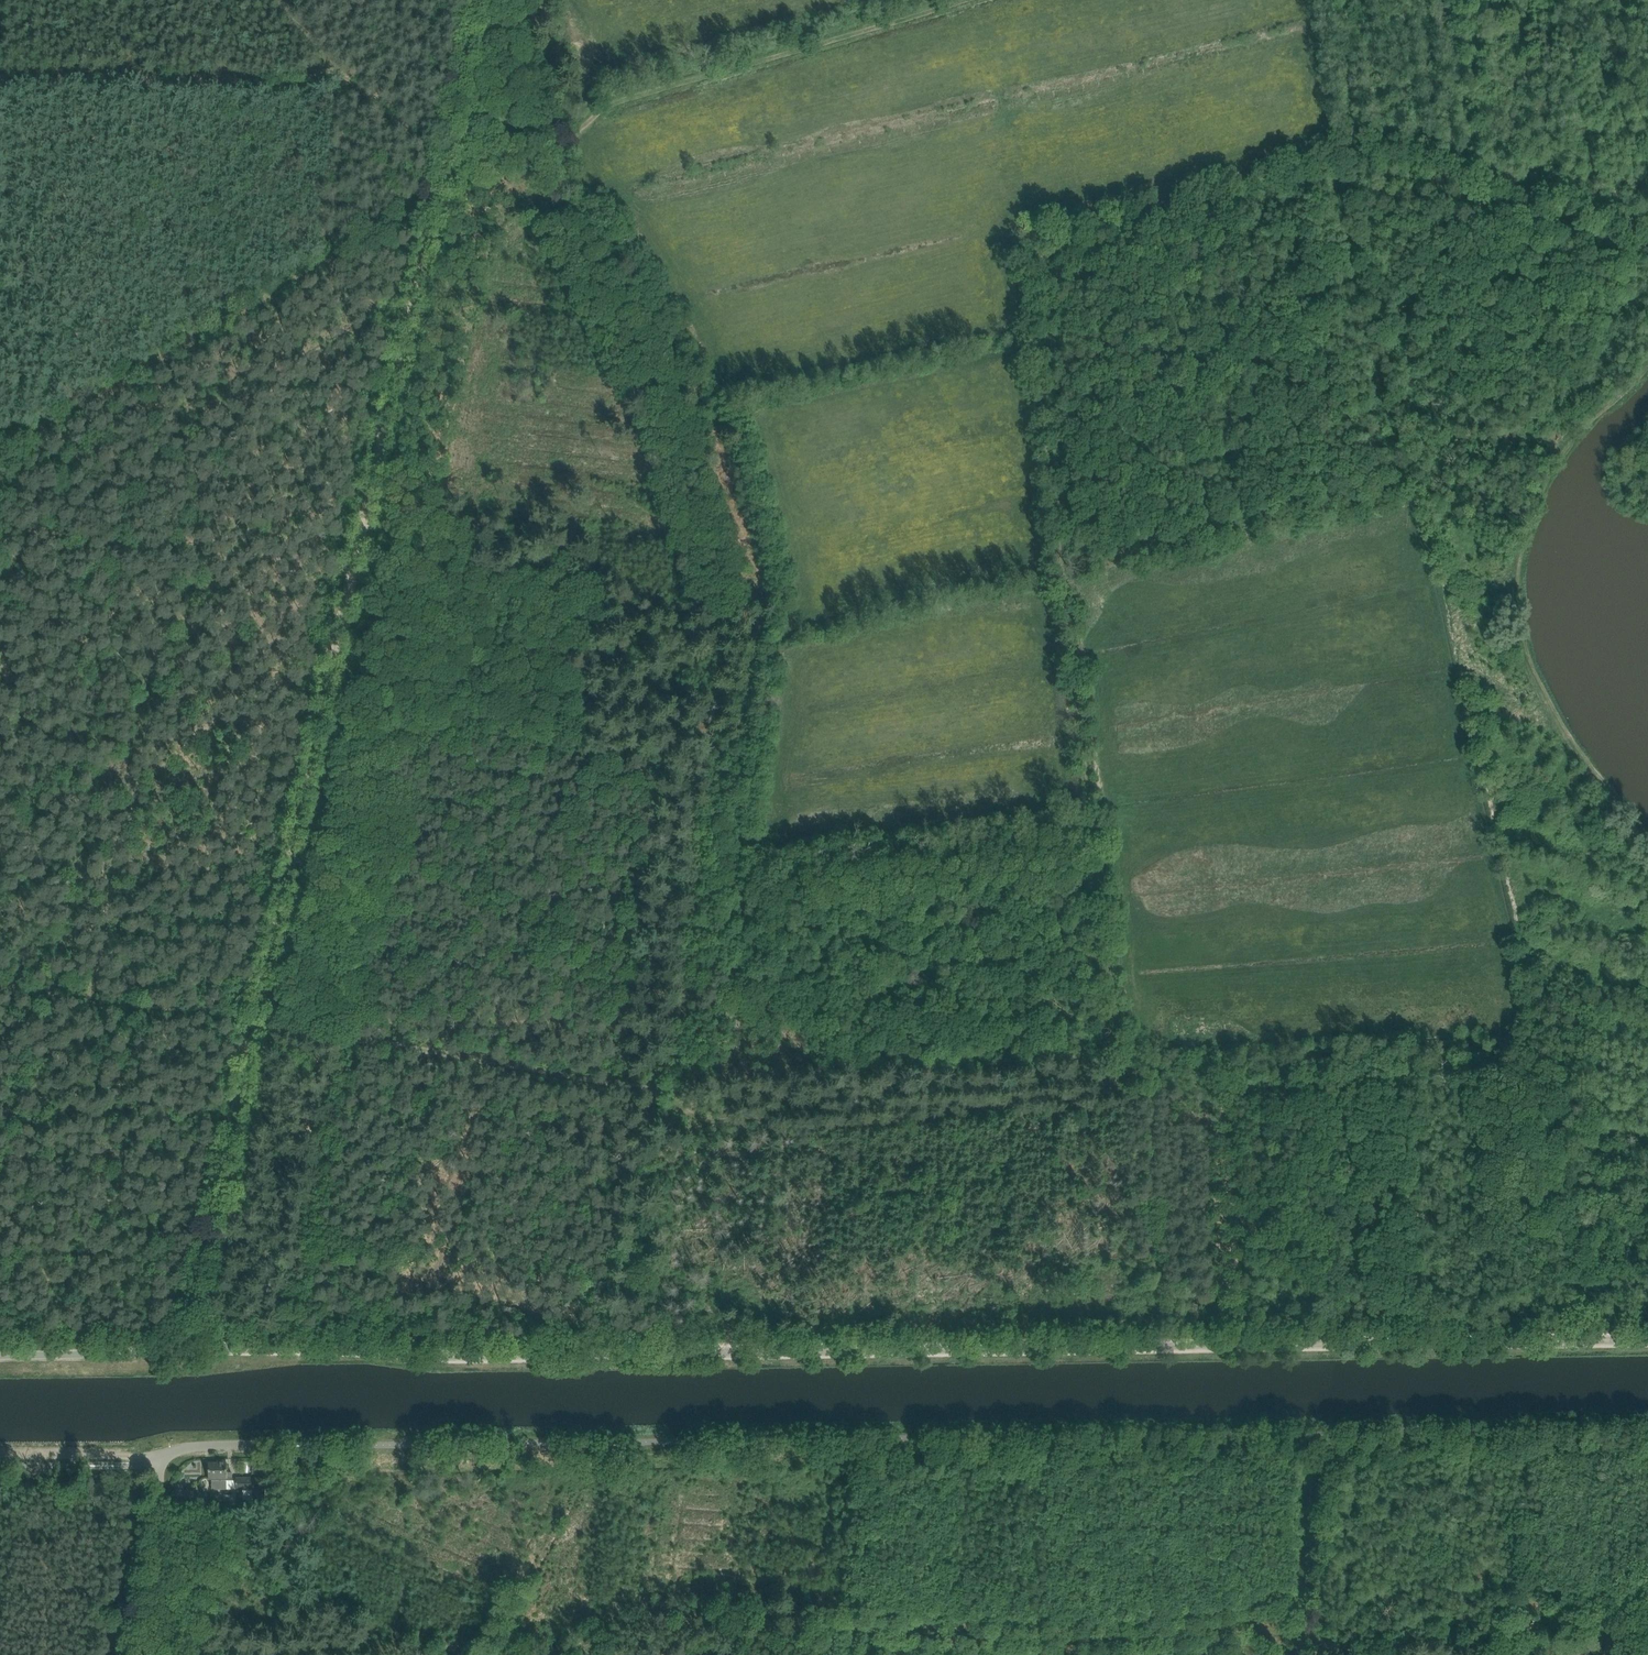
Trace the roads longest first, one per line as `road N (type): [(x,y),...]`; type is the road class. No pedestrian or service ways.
road 1 (unclassified): [(0,1350),(374,1345),(472,1353),(1647,1337)]
road 2 (track): [(433,201),(185,1348)]
road 3 (unclassified): [(121,1654),(172,1465),(183,1453),(251,1450)]
road 4 (track): [(468,0),(462,90),(433,201)]
road 5 (track): [(183,1453),(0,1449)]

